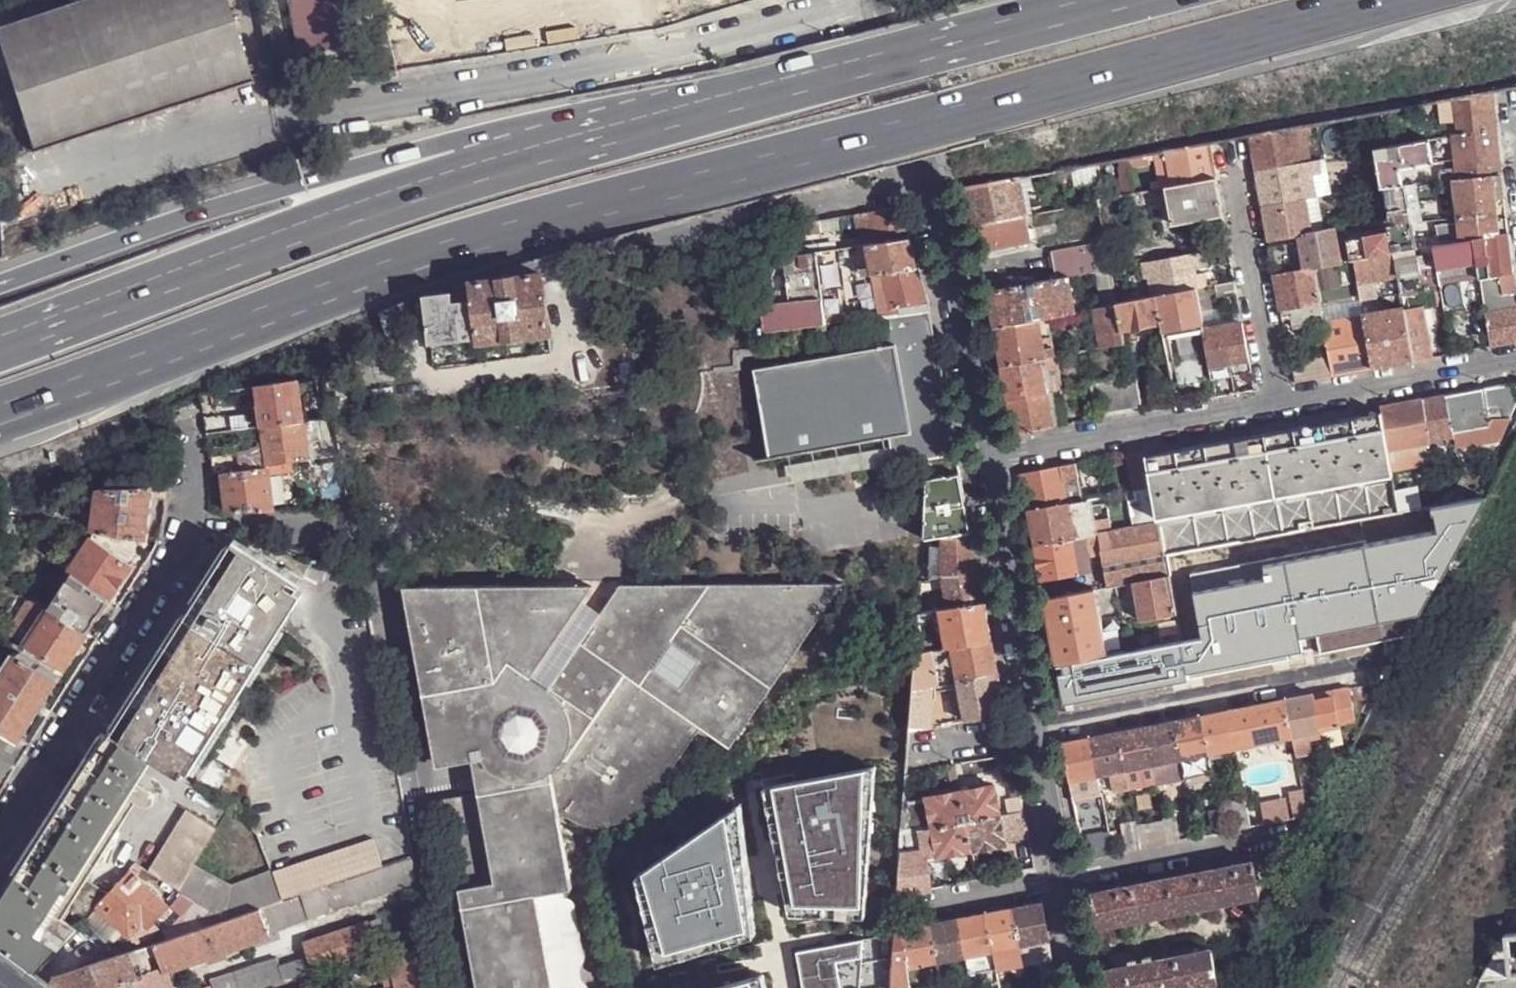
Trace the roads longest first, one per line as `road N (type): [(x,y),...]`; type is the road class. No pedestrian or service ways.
road 1 (motorway): [(84,385),(387,271),(1387,0)]
road 2 (motorway): [(651,124),(368,210),(0,348)]
road 3 (motorway): [(651,124),(453,142),(152,233),(0,289)]
road 4 (motorway): [(1110,0),(651,124)]
road 5 (tertiary): [(878,0),(964,309),(991,460)]
road 6 (residential): [(1038,729),(1373,667)]
road 7 (residential): [(1274,407),(991,460)]
road 8 (tertiary): [(991,460),(1038,729)]
road 9 (residential): [(1232,148),(1274,407)]
road 10 (residential): [(1515,362),(1274,407)]
road 11 (residential): [(1296,833),(1064,878)]
road 12 (tertiary): [(1038,729),(1064,878)]
road 13 (residential): [(1064,878),(921,905)]

